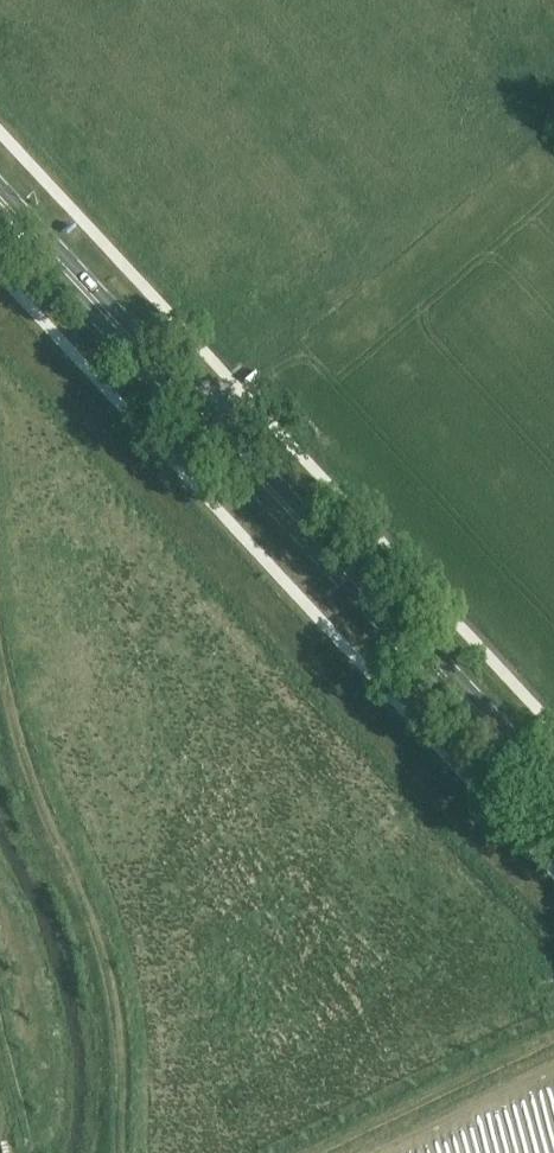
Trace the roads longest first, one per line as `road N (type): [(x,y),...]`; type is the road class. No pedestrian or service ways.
road 1 (primary): [(553,788),(0,195)]

